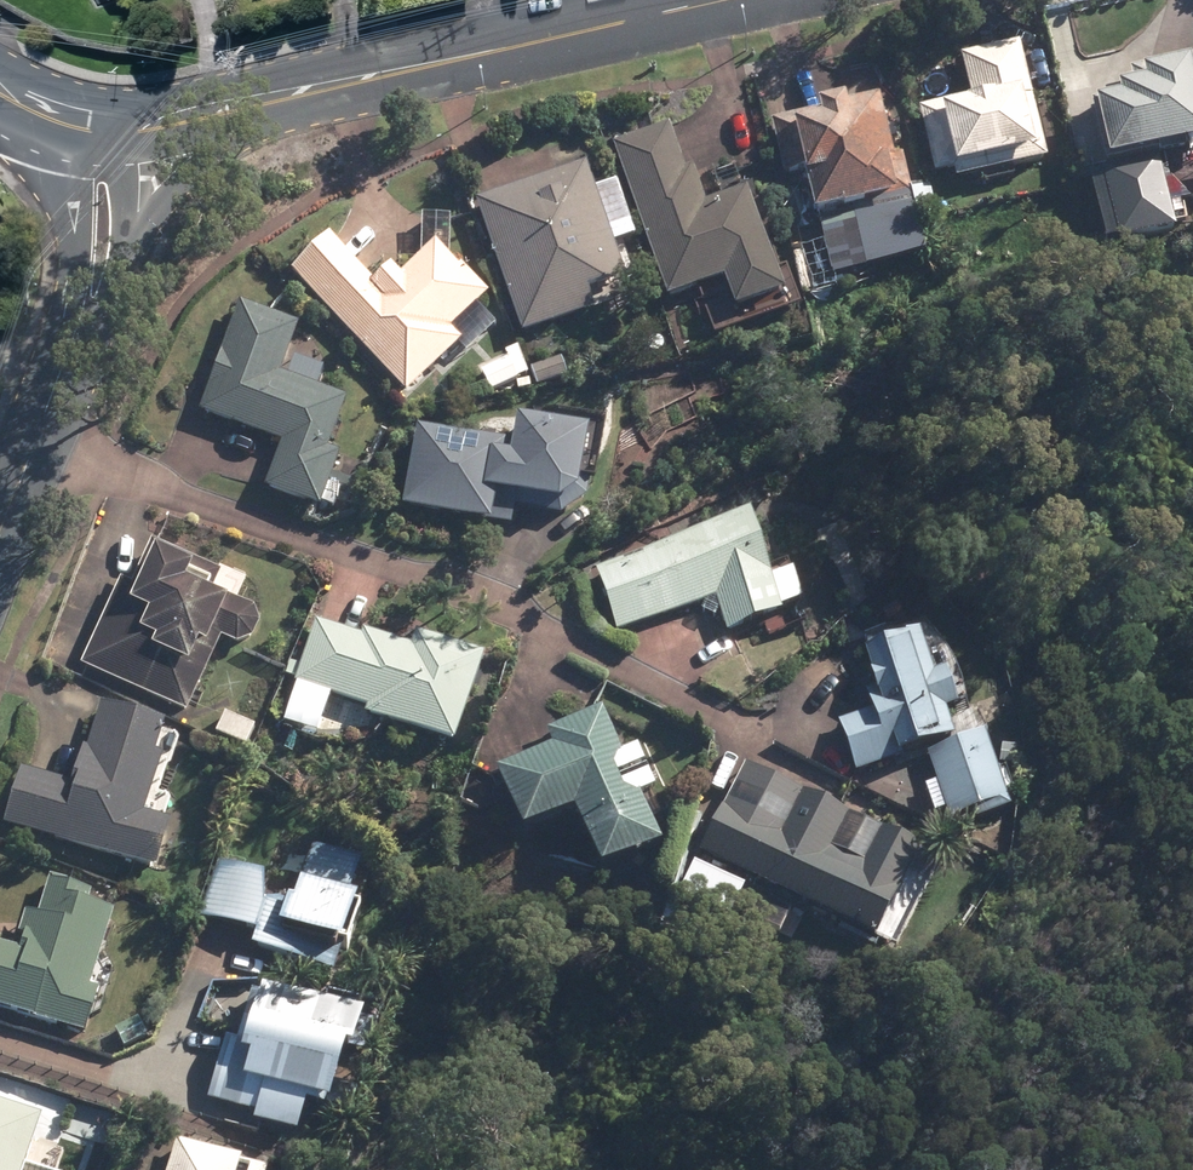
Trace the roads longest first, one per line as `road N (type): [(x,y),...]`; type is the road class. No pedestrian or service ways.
road 1 (tertiary): [(284,95),(719,0)]
road 2 (tertiary): [(284,95),(188,177),(78,327)]
road 3 (tertiary): [(0,535),(78,327)]
road 4 (tertiary): [(87,130),(118,173),(126,224),(119,255),(78,327)]
road 5 (tertiary): [(78,327),(69,179),(87,130)]
road 6 (tertiary): [(87,130),(284,95)]

